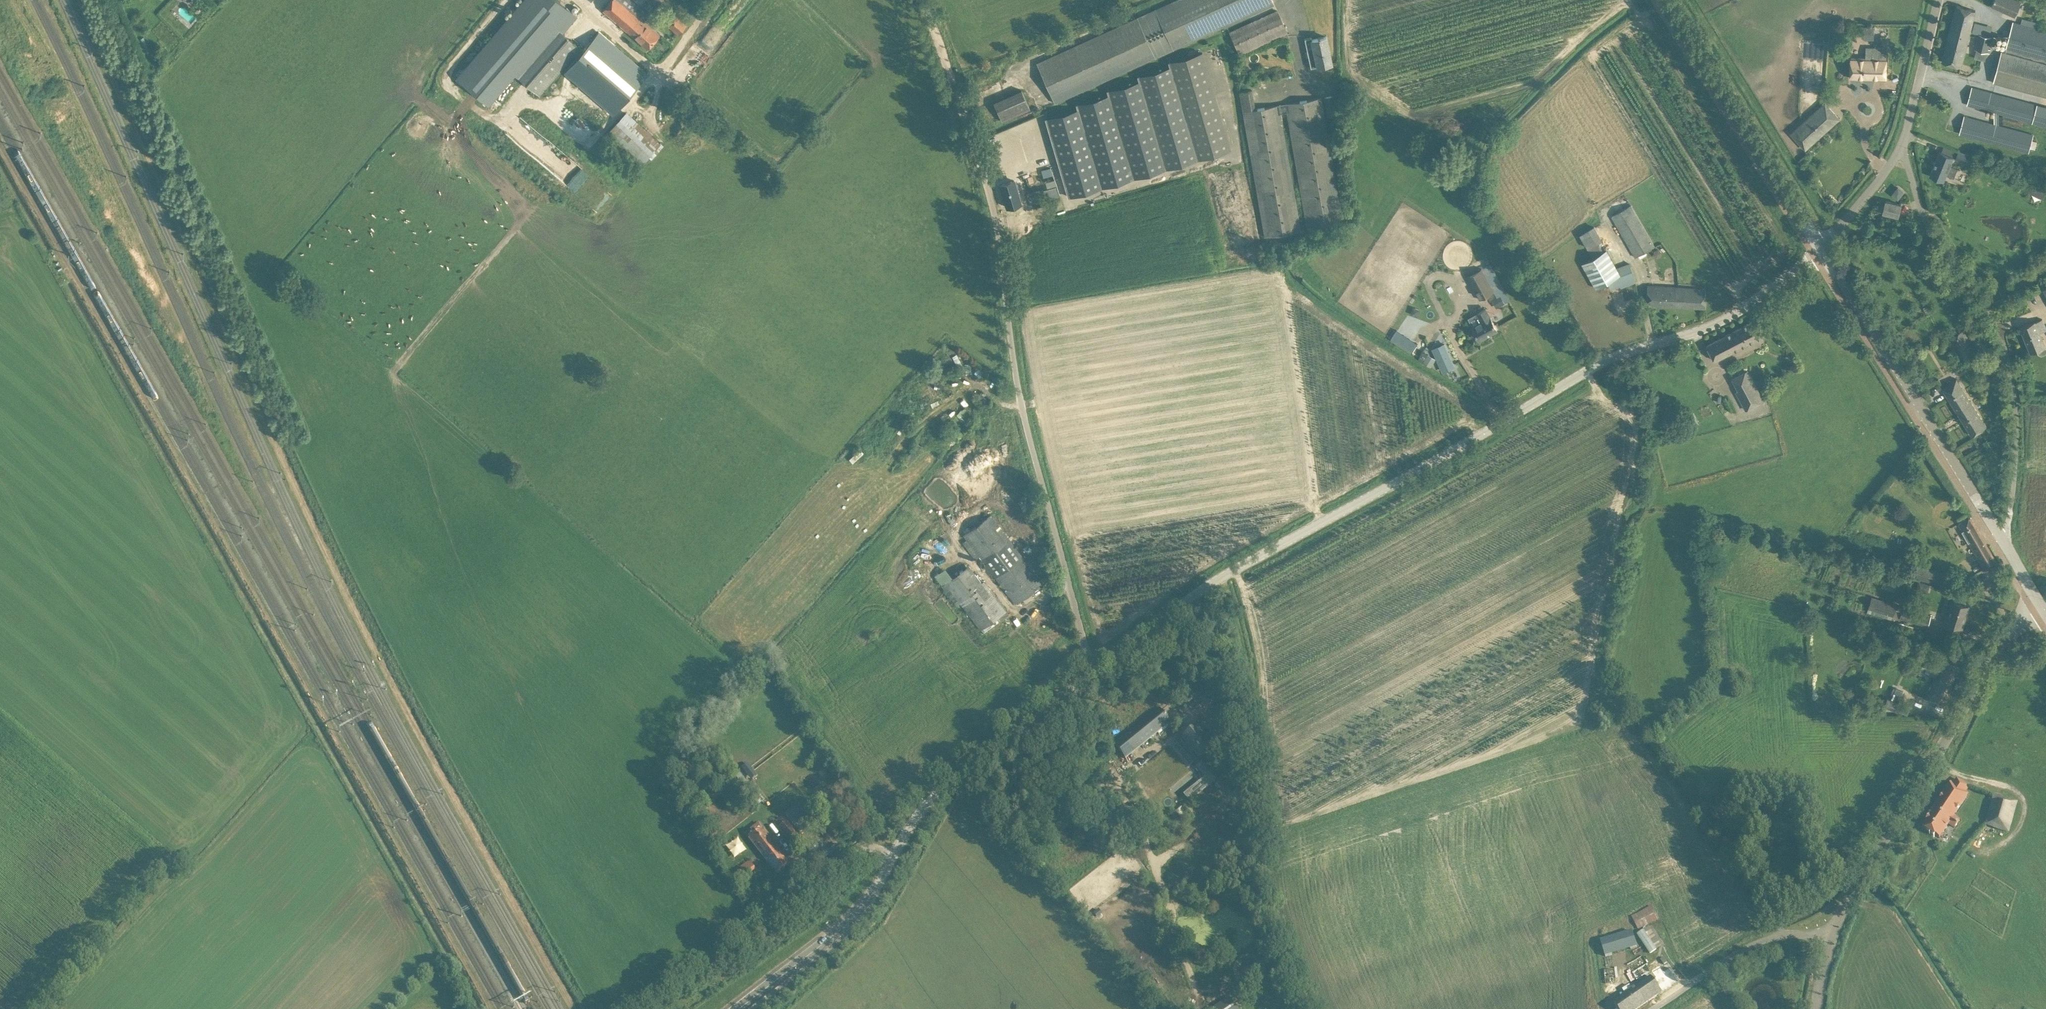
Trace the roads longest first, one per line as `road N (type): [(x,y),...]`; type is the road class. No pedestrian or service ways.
road 1 (unclassified): [(1092,673),(1222,577),(1606,361),(1725,319),(1821,247)]
road 2 (unclassified): [(978,158),(998,235),(1018,390),(1092,673)]
road 3 (track): [(1222,577),(1243,649),(1266,905),(1309,1008)]
road 4 (residential): [(2000,535),(2013,486),(2010,376),(1986,309),(1924,217),(1904,137)]
road 5 (unclassified): [(1831,931),(1992,654),(2042,606)]
road 6 (tertiary): [(2000,535),(1821,247)]
road 7 (unclassified): [(657,1008),(926,803)]
road 8 (tertiary): [(1821,247),(1667,0)]
road 9 (unclassified): [(738,1008),(846,926),(926,803)]
road 10 (unclassified): [(926,803),(1092,673)]
road 11 (unclassified): [(1652,1008),(1767,939),(1831,931)]
road 12 (track): [(921,0),(978,158)]
road 13 (unclassified): [(1904,137),(1938,0)]
road 14 (unclassified): [(1821,247),(1904,137)]

